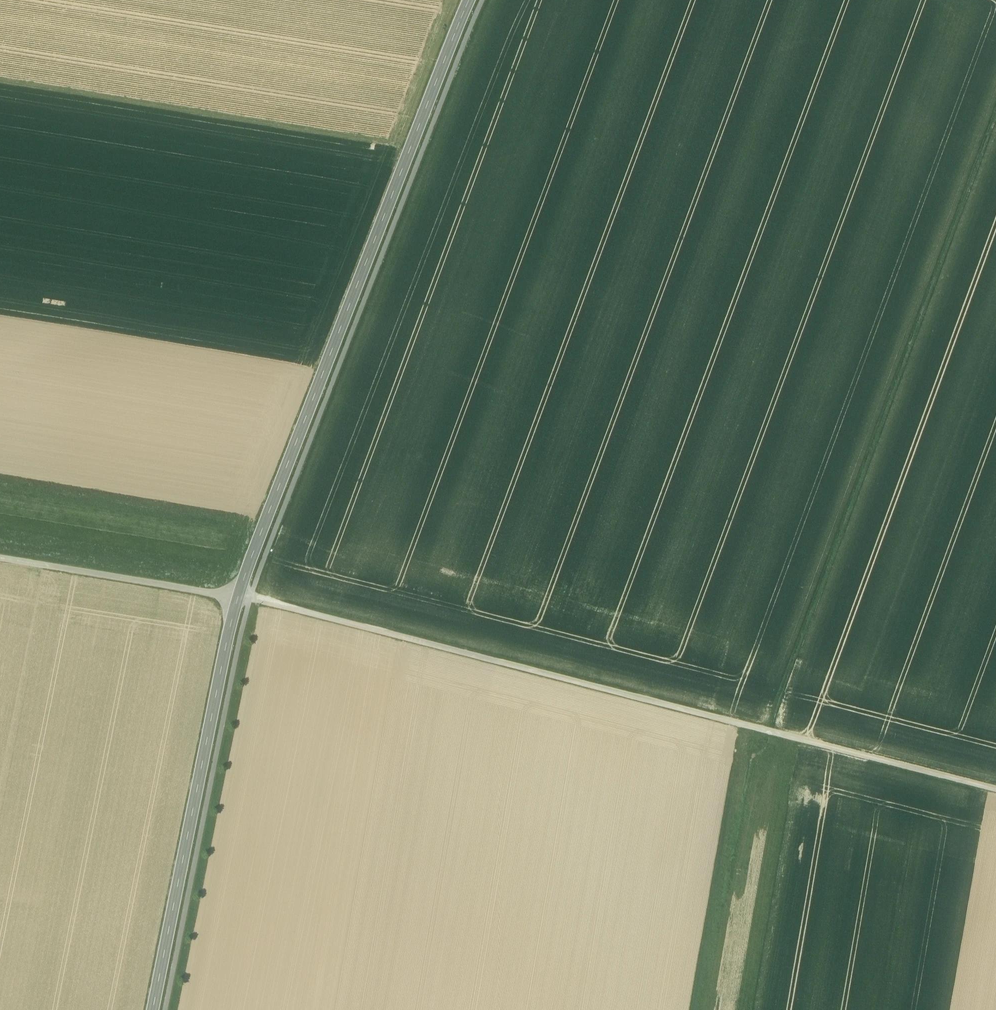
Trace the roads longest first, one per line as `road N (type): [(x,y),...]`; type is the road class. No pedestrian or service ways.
road 1 (tertiary): [(155,1009),(245,581),(471,0)]
road 2 (track): [(995,792),(241,594),(0,559)]

